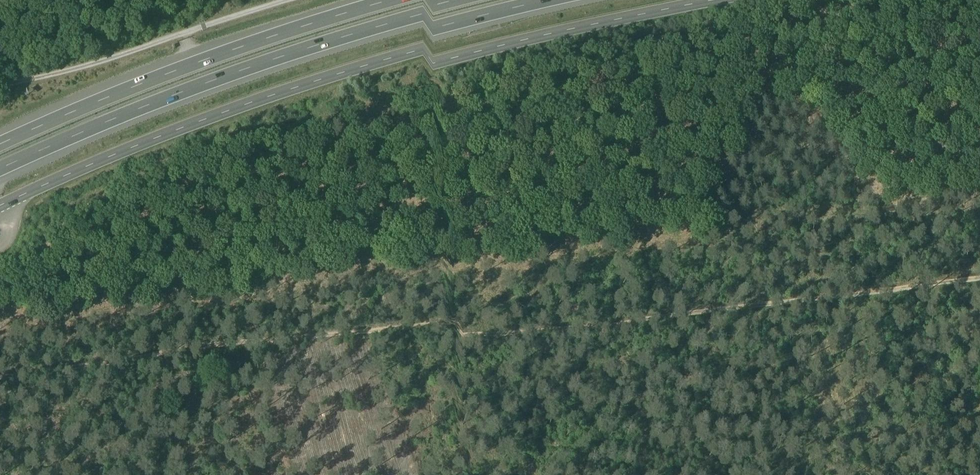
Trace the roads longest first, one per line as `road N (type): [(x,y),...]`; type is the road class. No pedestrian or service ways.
road 1 (track): [(0,391),(979,279)]
road 2 (tertiary): [(1,221),(312,99),(545,34),(716,0)]
road 3 (motorway): [(0,185),(246,87),(554,0)]
road 4 (motorway): [(457,0),(207,77),(0,161)]
road 5 (track): [(342,0),(0,102)]

